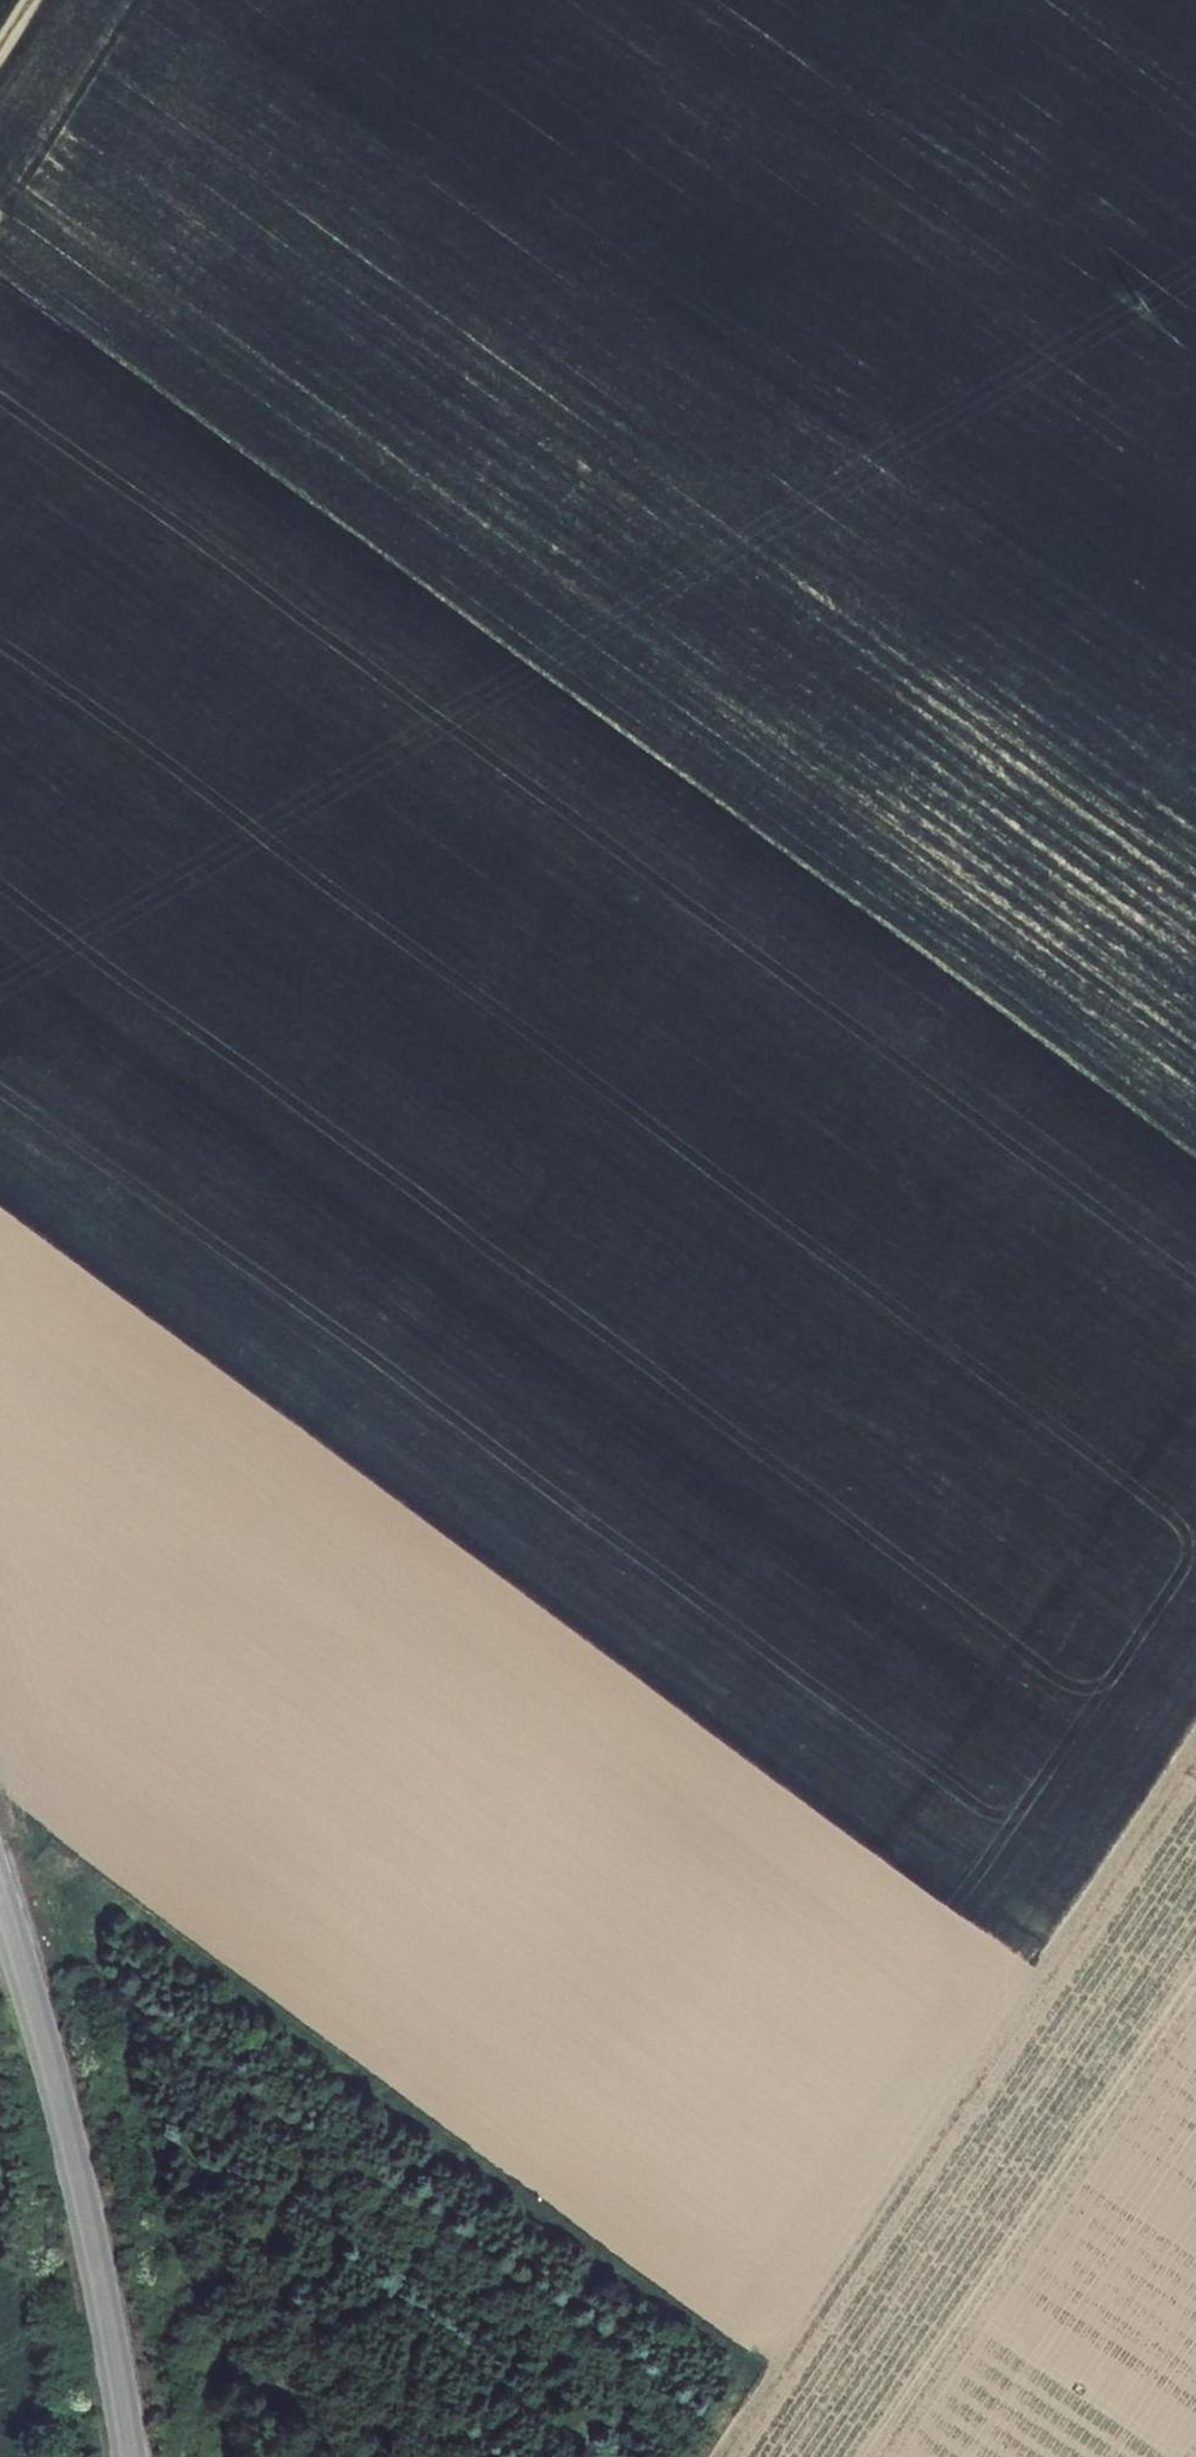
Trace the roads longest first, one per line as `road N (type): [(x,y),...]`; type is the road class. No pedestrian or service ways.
road 1 (tertiary): [(129,2456),(68,2139),(0,1899)]

